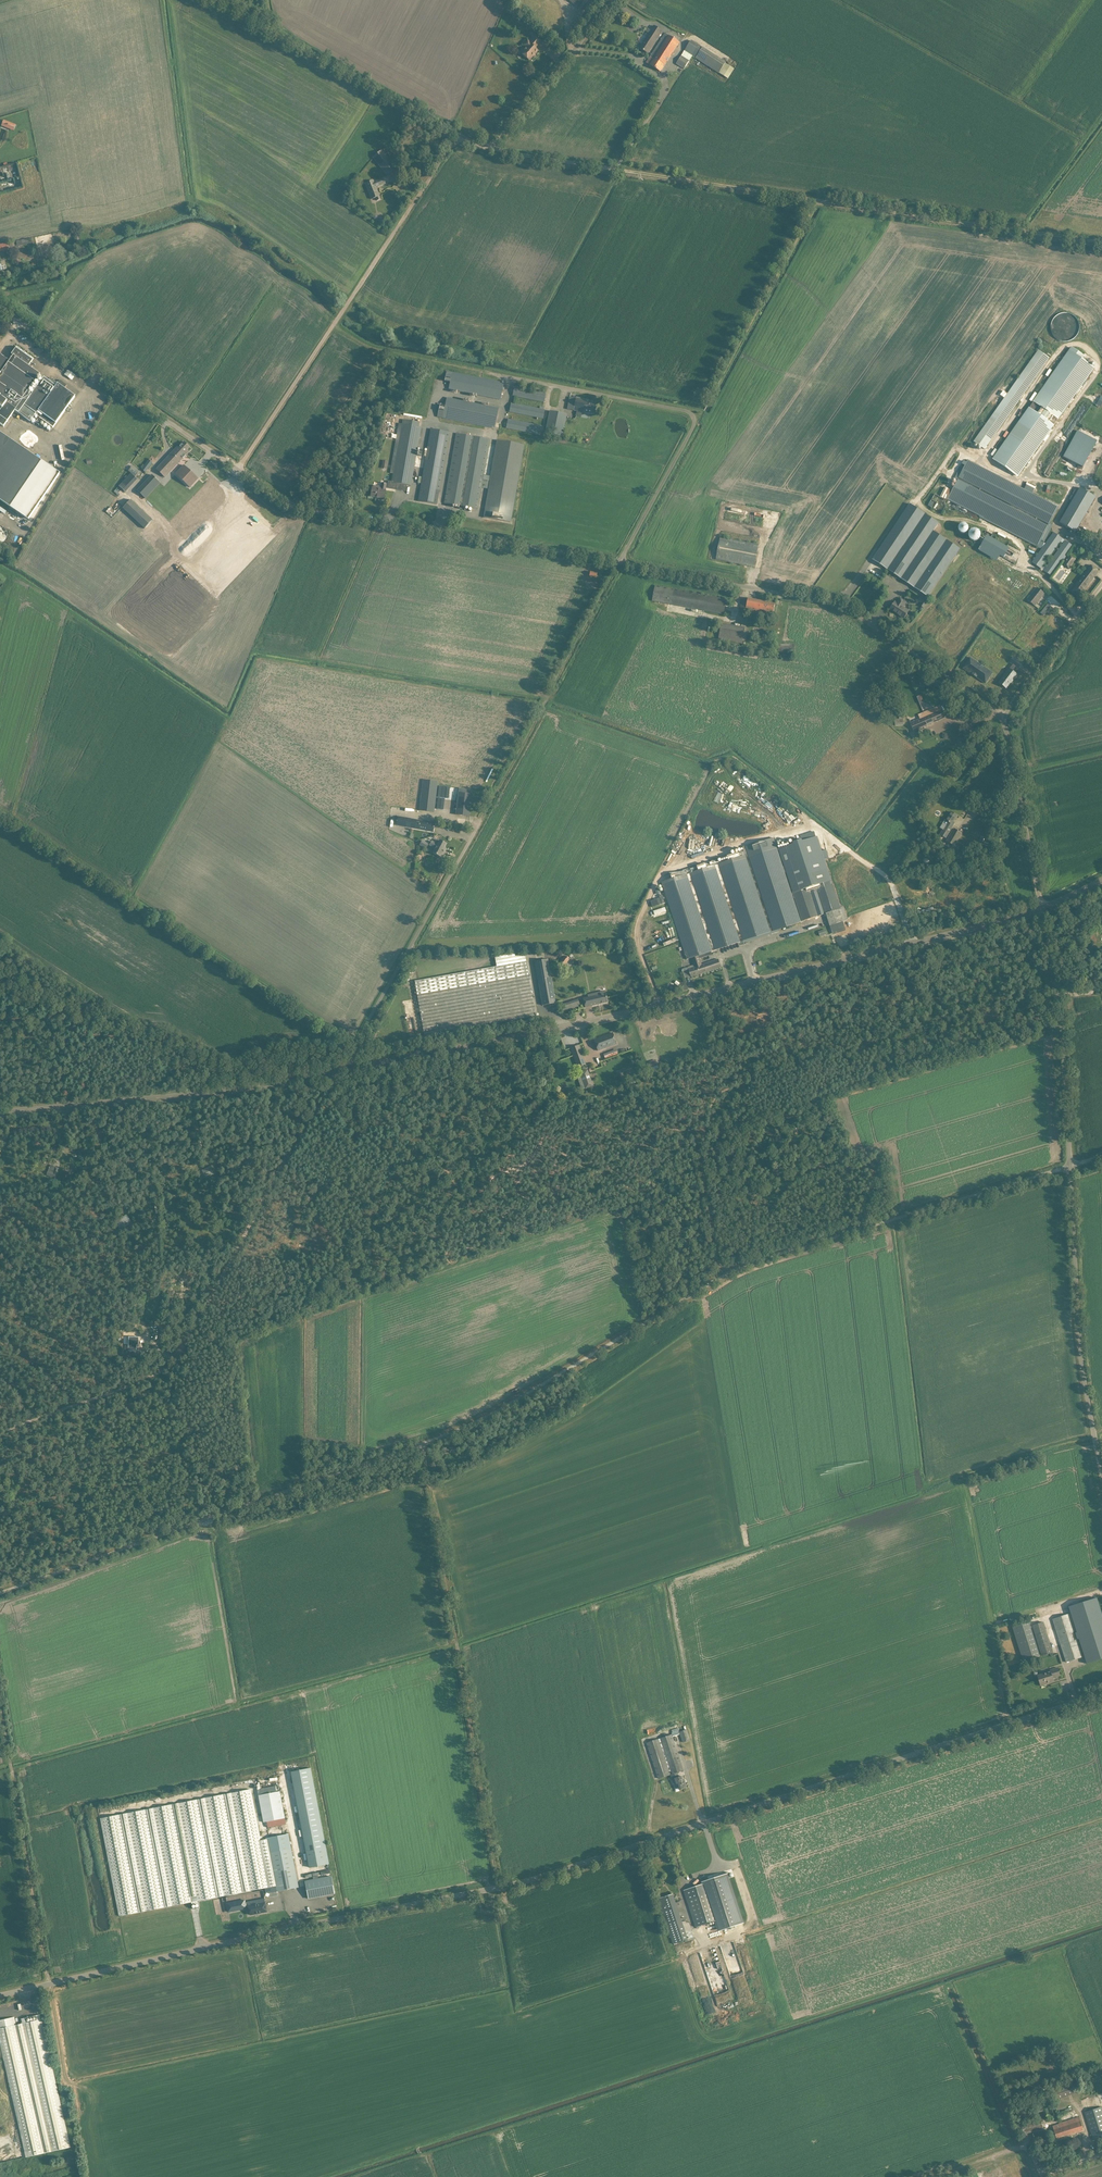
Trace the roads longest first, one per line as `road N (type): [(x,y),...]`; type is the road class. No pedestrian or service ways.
road 1 (unclassified): [(0,1596),(446,1436),(751,1262),(1069,1167)]
road 2 (unclassified): [(0,1998),(496,1893),(1101,1700)]
road 3 (tertiary): [(1042,909),(600,1019),(353,1068)]
road 4 (unclassified): [(620,563),(303,511),(0,311)]
road 5 (track): [(489,146),(1101,243)]
road 6 (track): [(421,1445),(520,2015)]
road 7 (track): [(0,1433),(171,1366),(337,1075)]
road 8 (unclassified): [(214,0),(486,146),(618,0)]
road 9 (unclassified): [(1003,716),(832,606),(620,563)]
road 10 (track): [(237,473),(460,135)]
road 11 (tertiary): [(353,1068),(229,1091),(0,1112)]
road 12 (unclassified): [(620,563),(694,418),(509,379)]
road 13 (unclassified): [(1101,1474),(1082,1350),(1069,1167)]
road 14 (track): [(471,833),(620,563)]
road 15 (track): [(0,1697),(50,1987)]
road 16 (unclassified): [(353,1068),(356,1043),(471,833)]
road 17 (unclassified): [(1069,1167),(1061,1017),(1042,909)]
road 18 (unclassified): [(1042,909),(1003,716)]
road 19 (unclassified): [(1003,716),(1101,584)]
road 20 (track): [(725,1275),(700,1144)]

